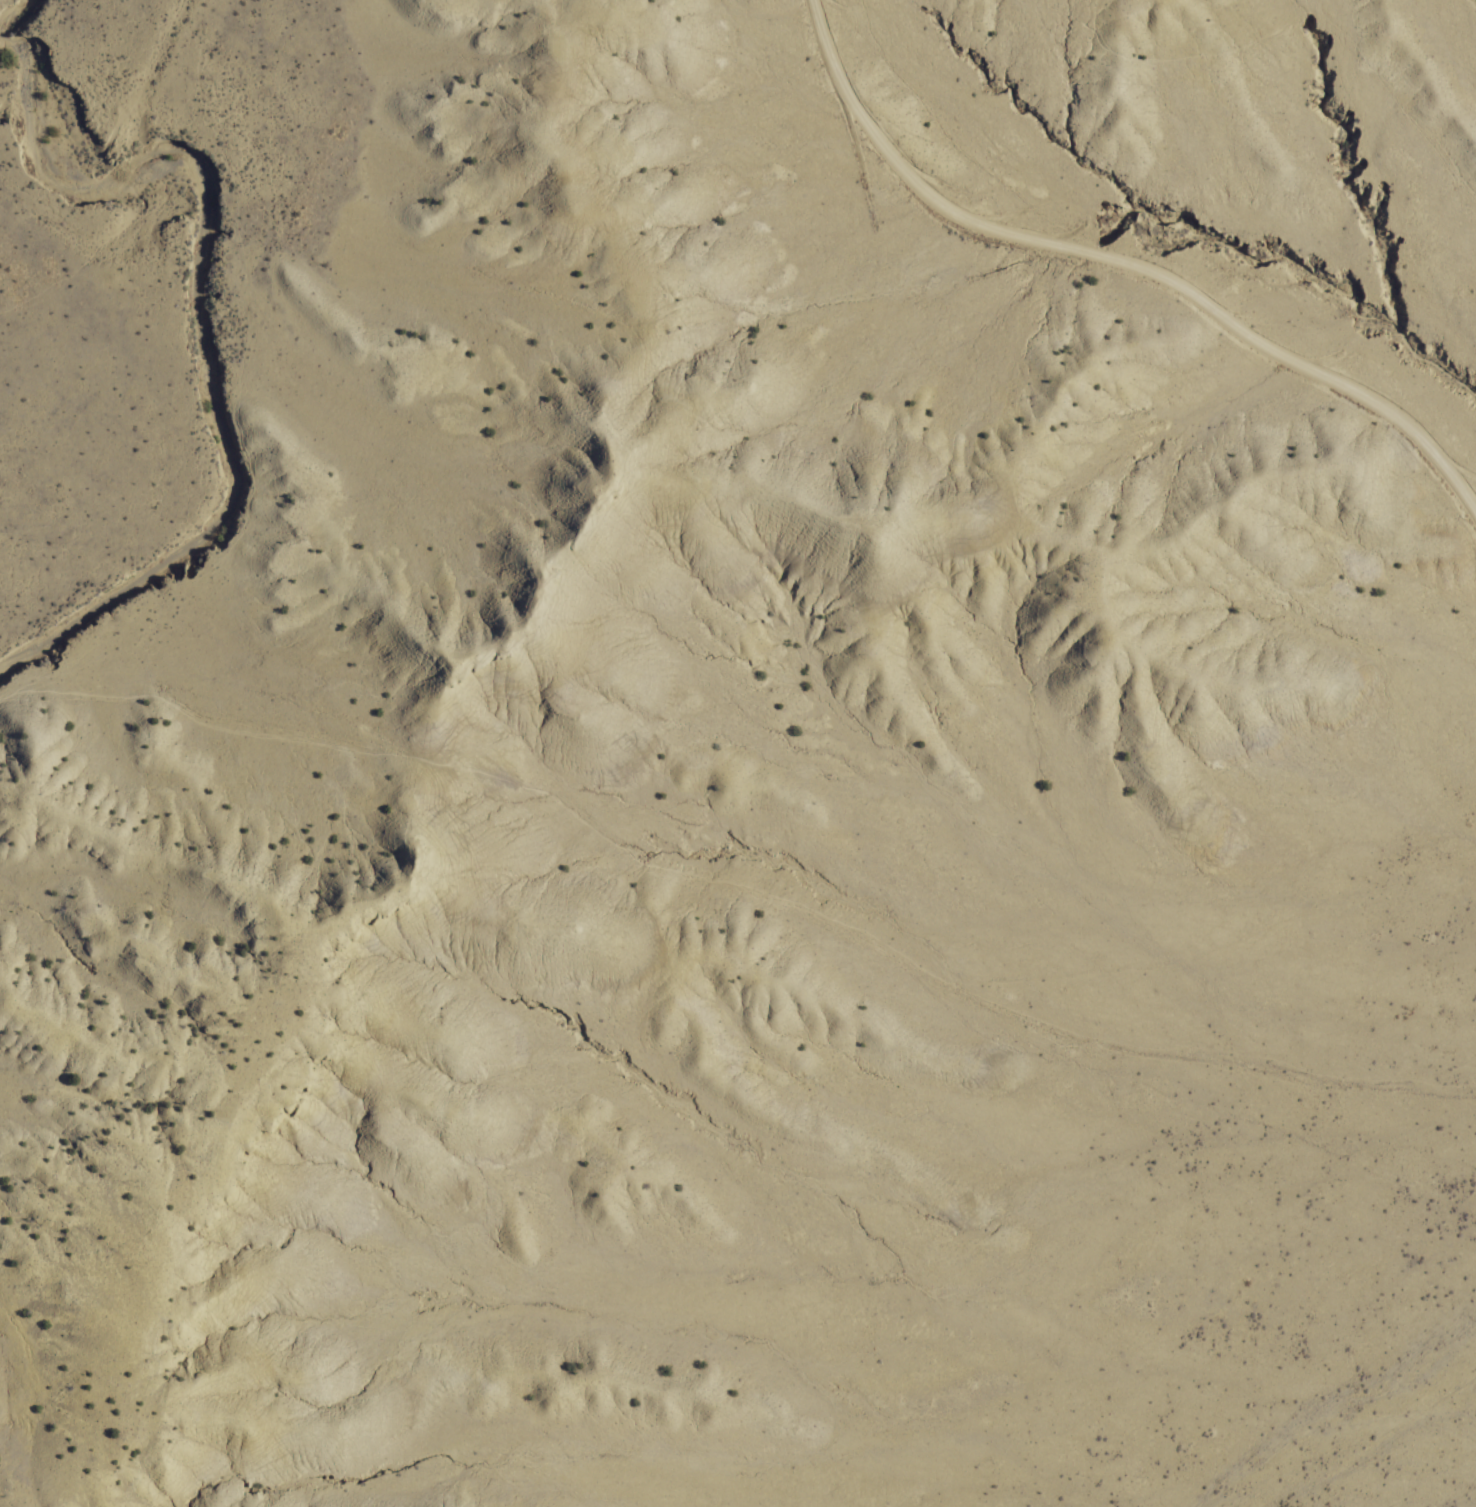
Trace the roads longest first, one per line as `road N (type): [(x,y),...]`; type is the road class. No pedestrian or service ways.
road 1 (residential): [(1475,523),(1457,484),(1386,408),(1258,349),(1202,299),(1132,265),(963,221),(910,176),(843,98),(809,0)]

